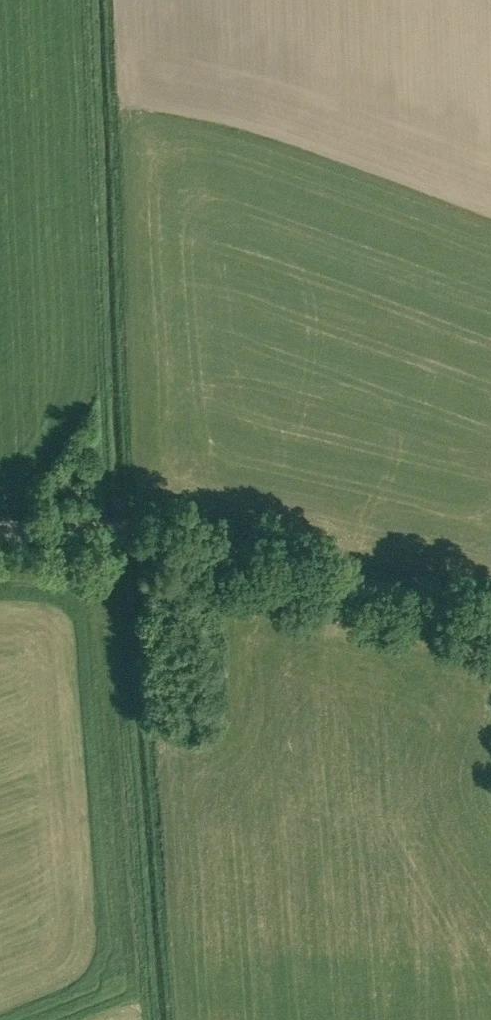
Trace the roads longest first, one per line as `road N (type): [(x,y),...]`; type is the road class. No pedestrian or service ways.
road 1 (tertiary): [(490,614),(138,538),(0,534)]

